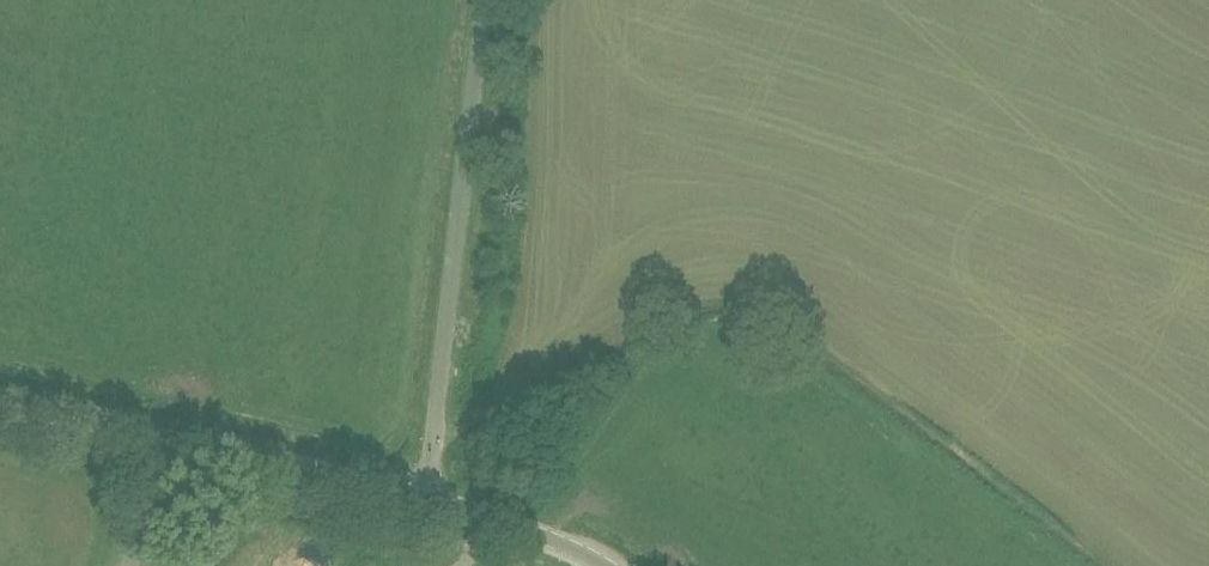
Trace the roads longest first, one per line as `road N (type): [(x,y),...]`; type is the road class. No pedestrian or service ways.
road 1 (unclassified): [(428,496),(483,0)]
road 2 (unclassified): [(428,496),(162,436)]
road 3 (unclassified): [(605,565),(527,528),(428,496)]
road 4 (unclassified): [(162,436),(0,400)]
road 5 (unclassified): [(122,565),(162,436)]

